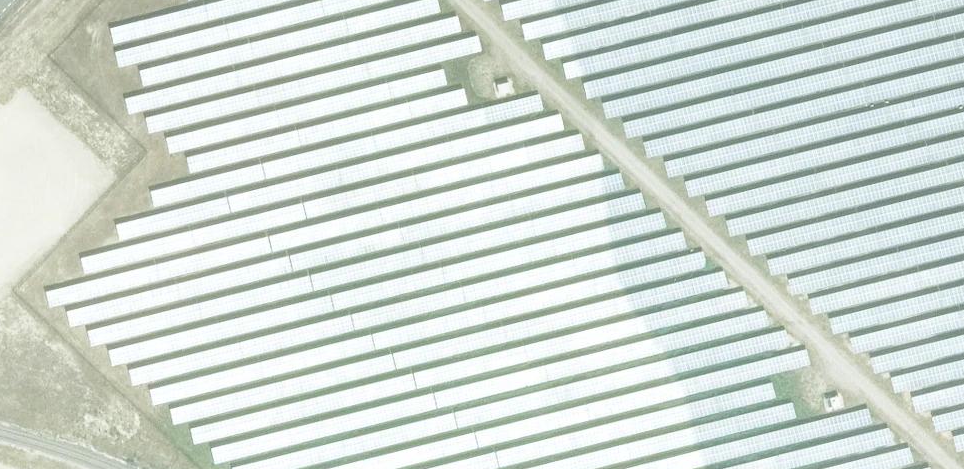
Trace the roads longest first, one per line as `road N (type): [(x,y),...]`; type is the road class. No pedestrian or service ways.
road 1 (track): [(461,0),(953,468)]

